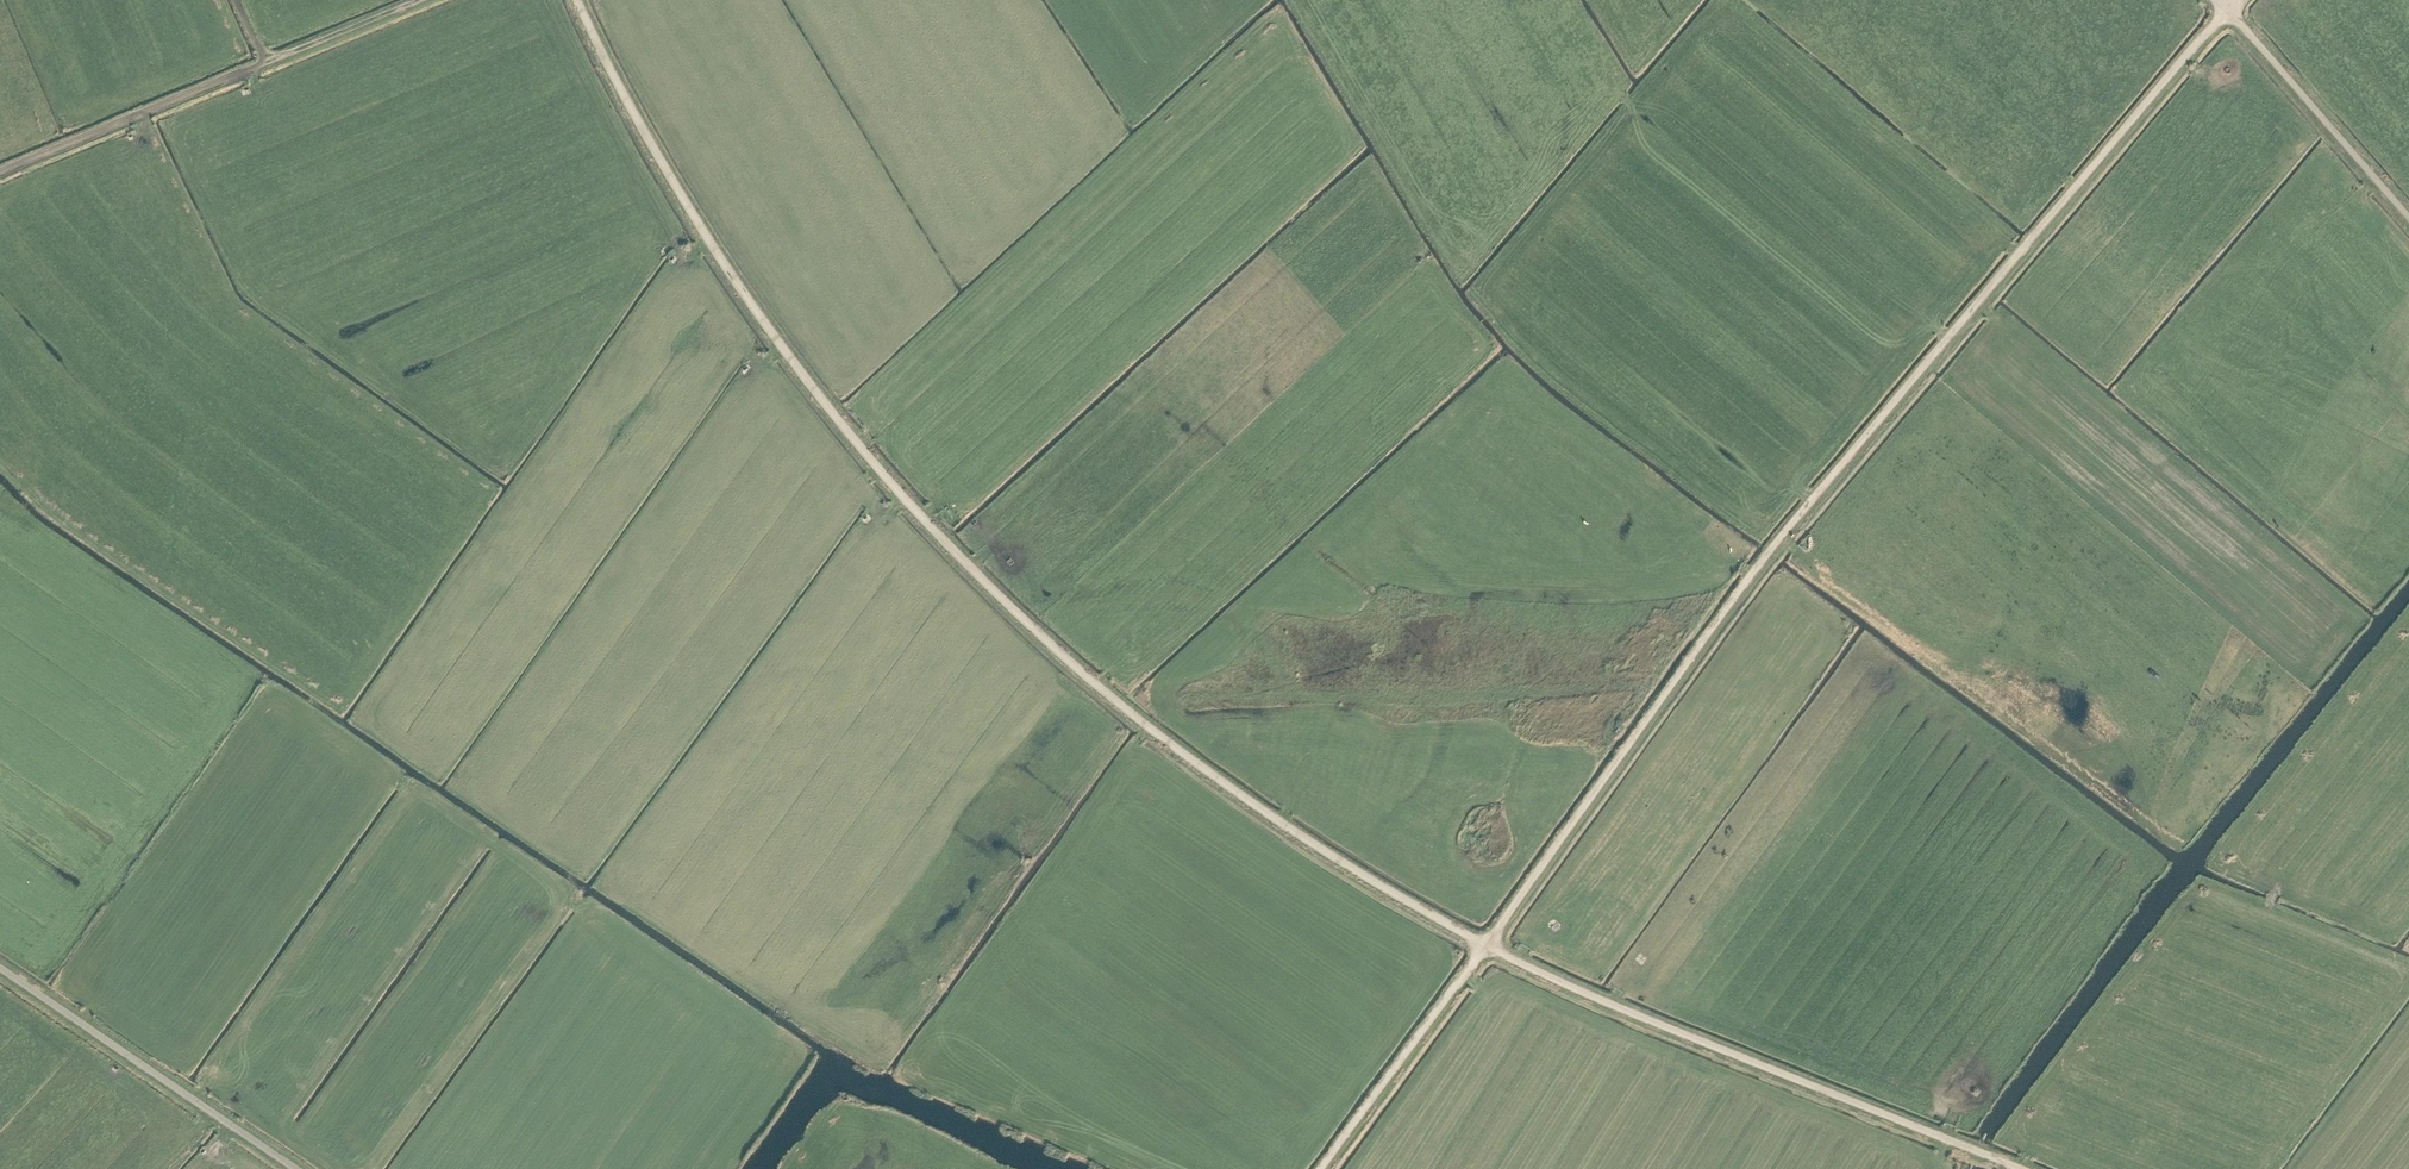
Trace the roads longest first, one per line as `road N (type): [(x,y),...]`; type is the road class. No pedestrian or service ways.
road 1 (unclassified): [(577,0),(624,102),(710,253),(817,399),(955,555),(1191,764),(1363,878),(1484,945)]
road 2 (track): [(1484,945),(1642,1018),(2023,1168)]
road 3 (track): [(0,175),(419,0)]
road 4 (unclassified): [(295,1168),(0,969)]
road 5 (unclassified): [(2408,218),(2216,0)]

